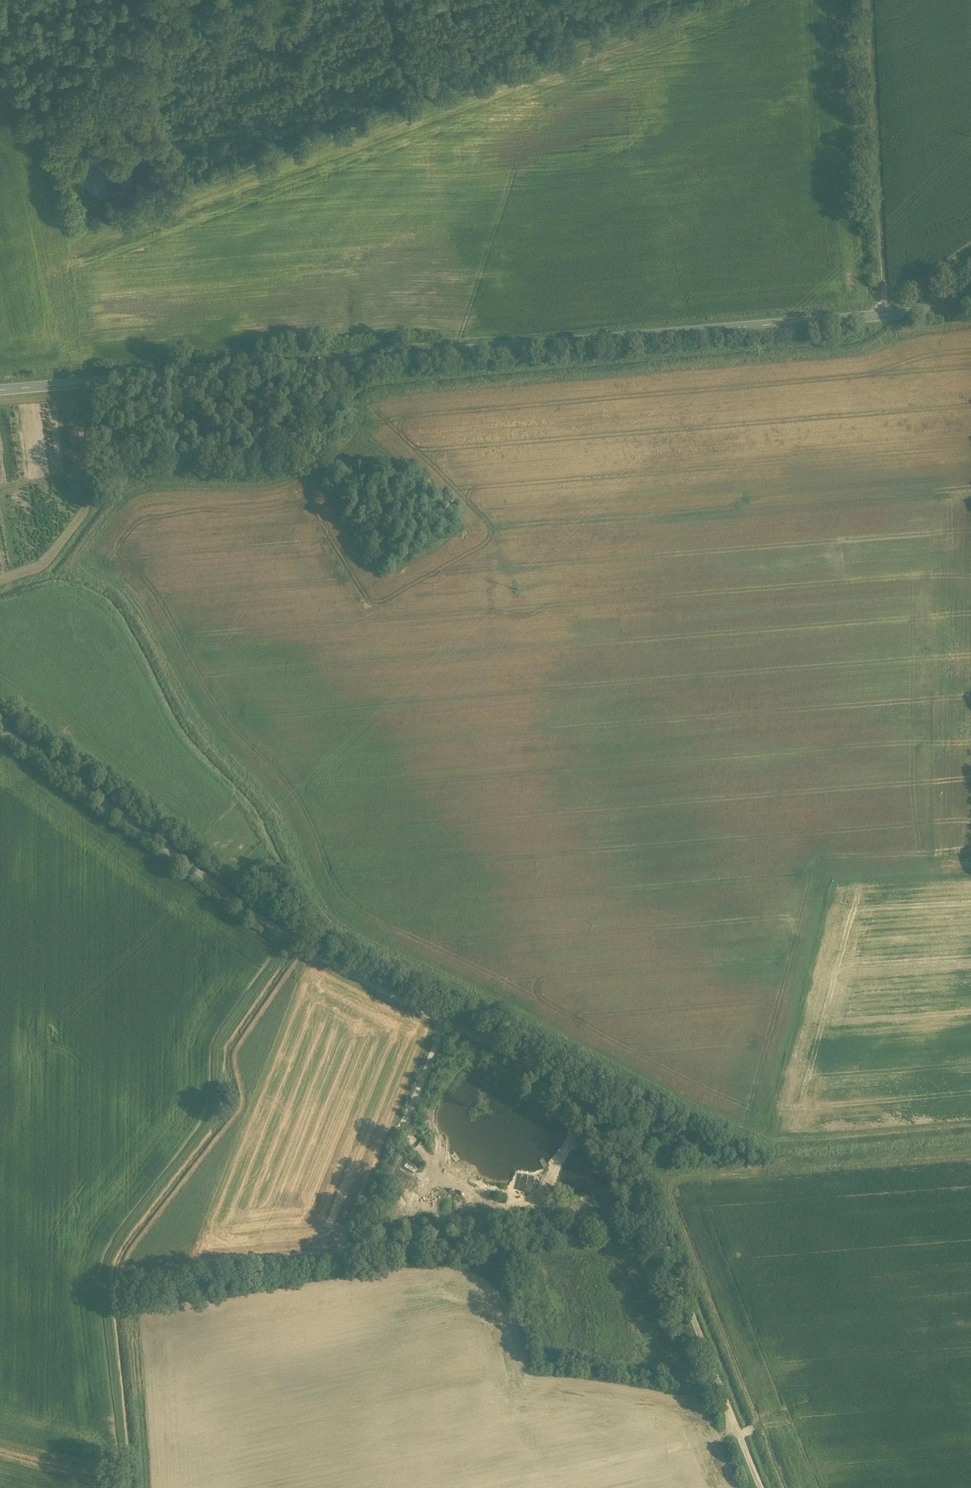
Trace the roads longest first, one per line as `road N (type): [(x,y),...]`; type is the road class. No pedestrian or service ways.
road 1 (unclassified): [(0,724),(290,946),(601,1103),(764,1487)]
road 2 (tertiary): [(0,391),(970,309)]
road 3 (track): [(883,316),(865,0)]

